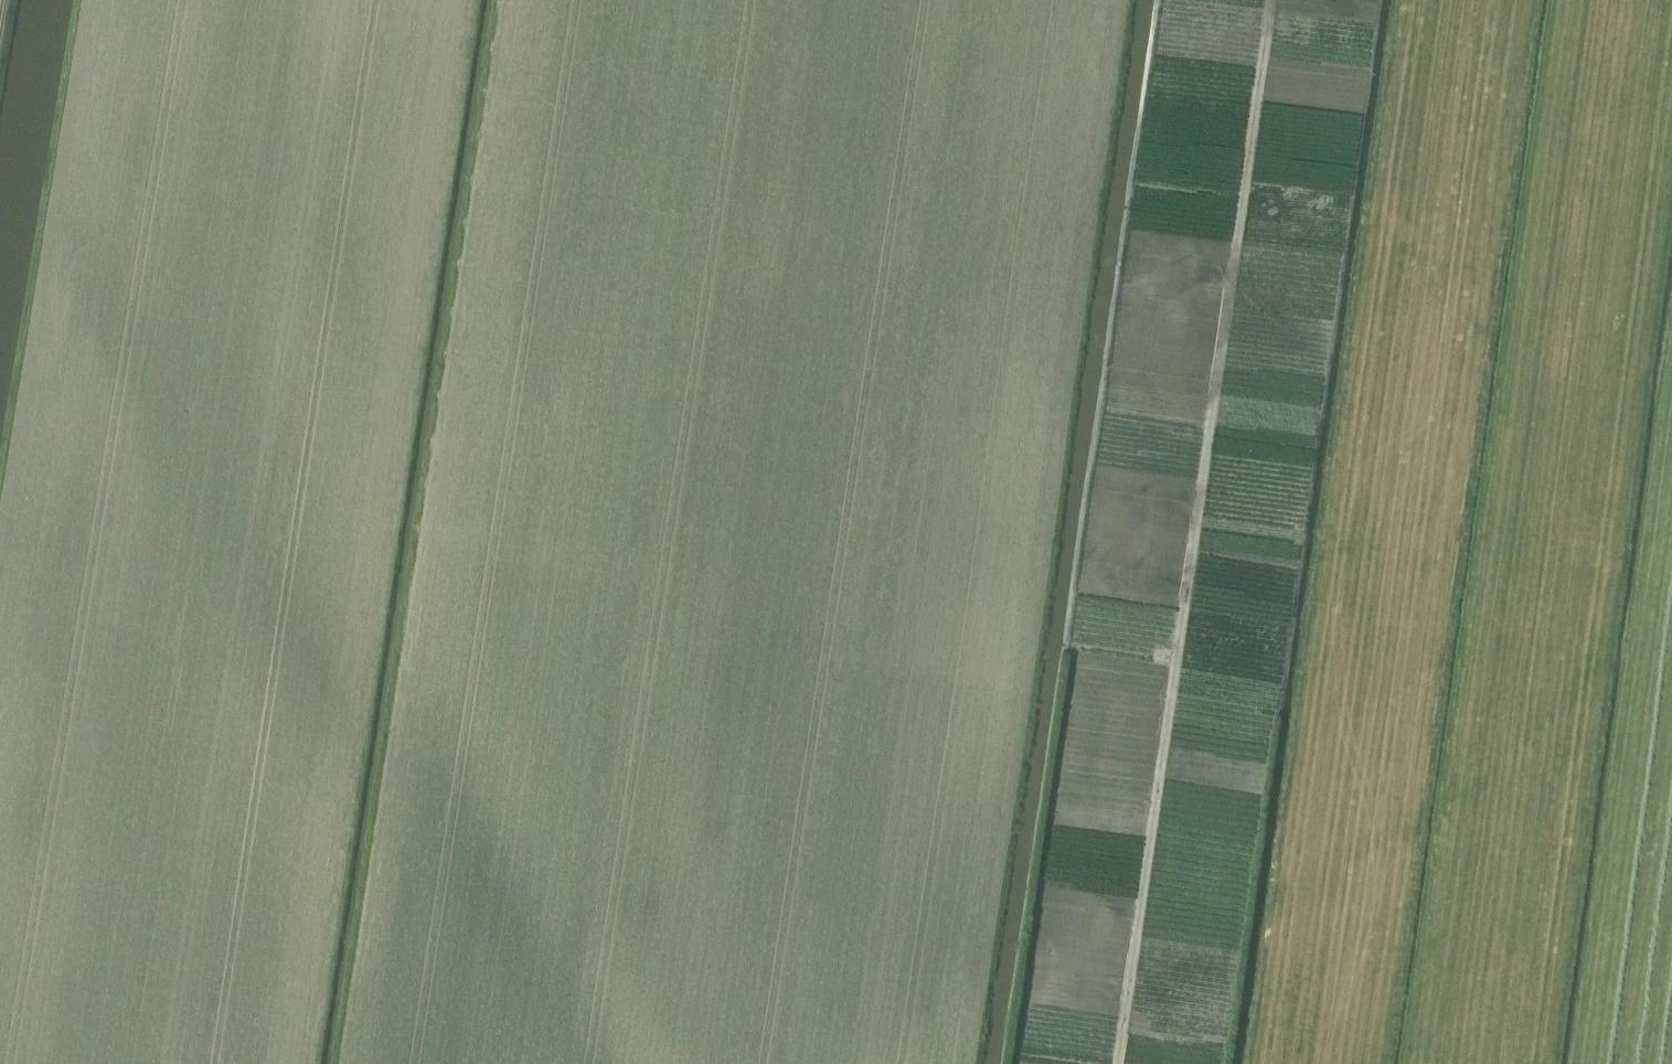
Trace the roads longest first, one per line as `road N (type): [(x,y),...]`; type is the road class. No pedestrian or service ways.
road 1 (track): [(1121,1063),(1273,0)]

